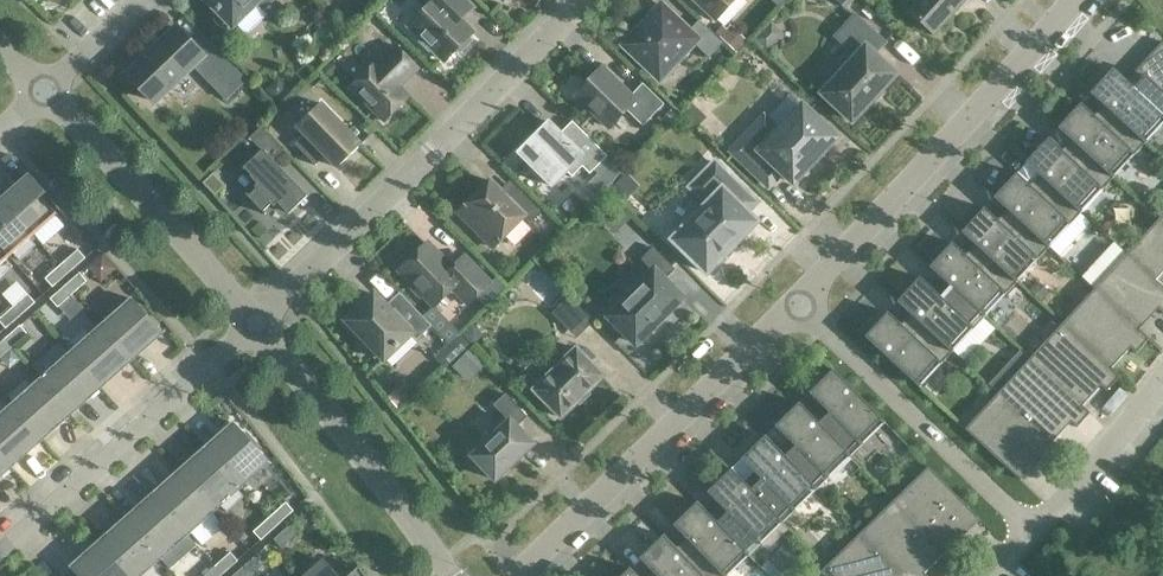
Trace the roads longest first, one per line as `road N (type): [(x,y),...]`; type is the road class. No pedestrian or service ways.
road 1 (residential): [(259,321),(583,0)]
road 2 (residential): [(804,308),(1088,0)]
road 3 (residential): [(518,575),(804,308)]
road 4 (residential): [(0,553),(259,321)]
road 5 (residential): [(451,575),(259,321)]
road 6 (residential): [(1030,532),(804,308)]
road 7 (residential): [(259,321),(48,91)]
road 8 (residential): [(1030,532),(1162,375)]
road 9 (residential): [(48,91),(140,0)]

